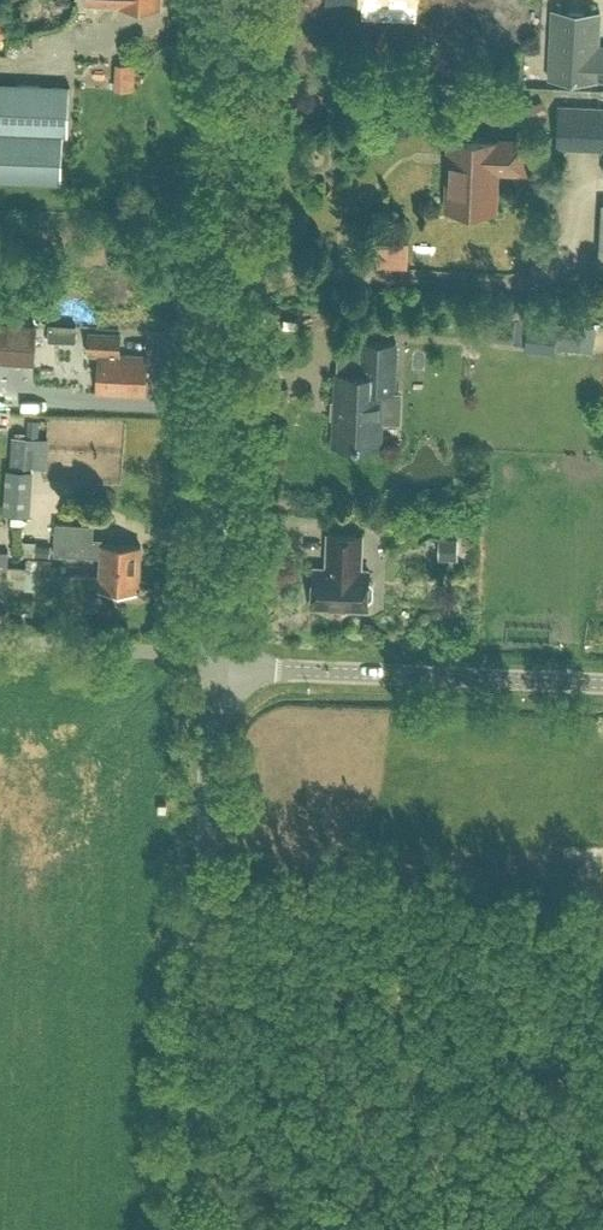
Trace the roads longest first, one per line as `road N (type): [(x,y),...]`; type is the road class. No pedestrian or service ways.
road 1 (unclassified): [(217,663),(244,0)]
road 2 (unclassified): [(187,1229),(217,663)]
road 3 (unclassified): [(602,680),(217,663)]
road 4 (unclassified): [(217,663),(197,654),(0,638)]

